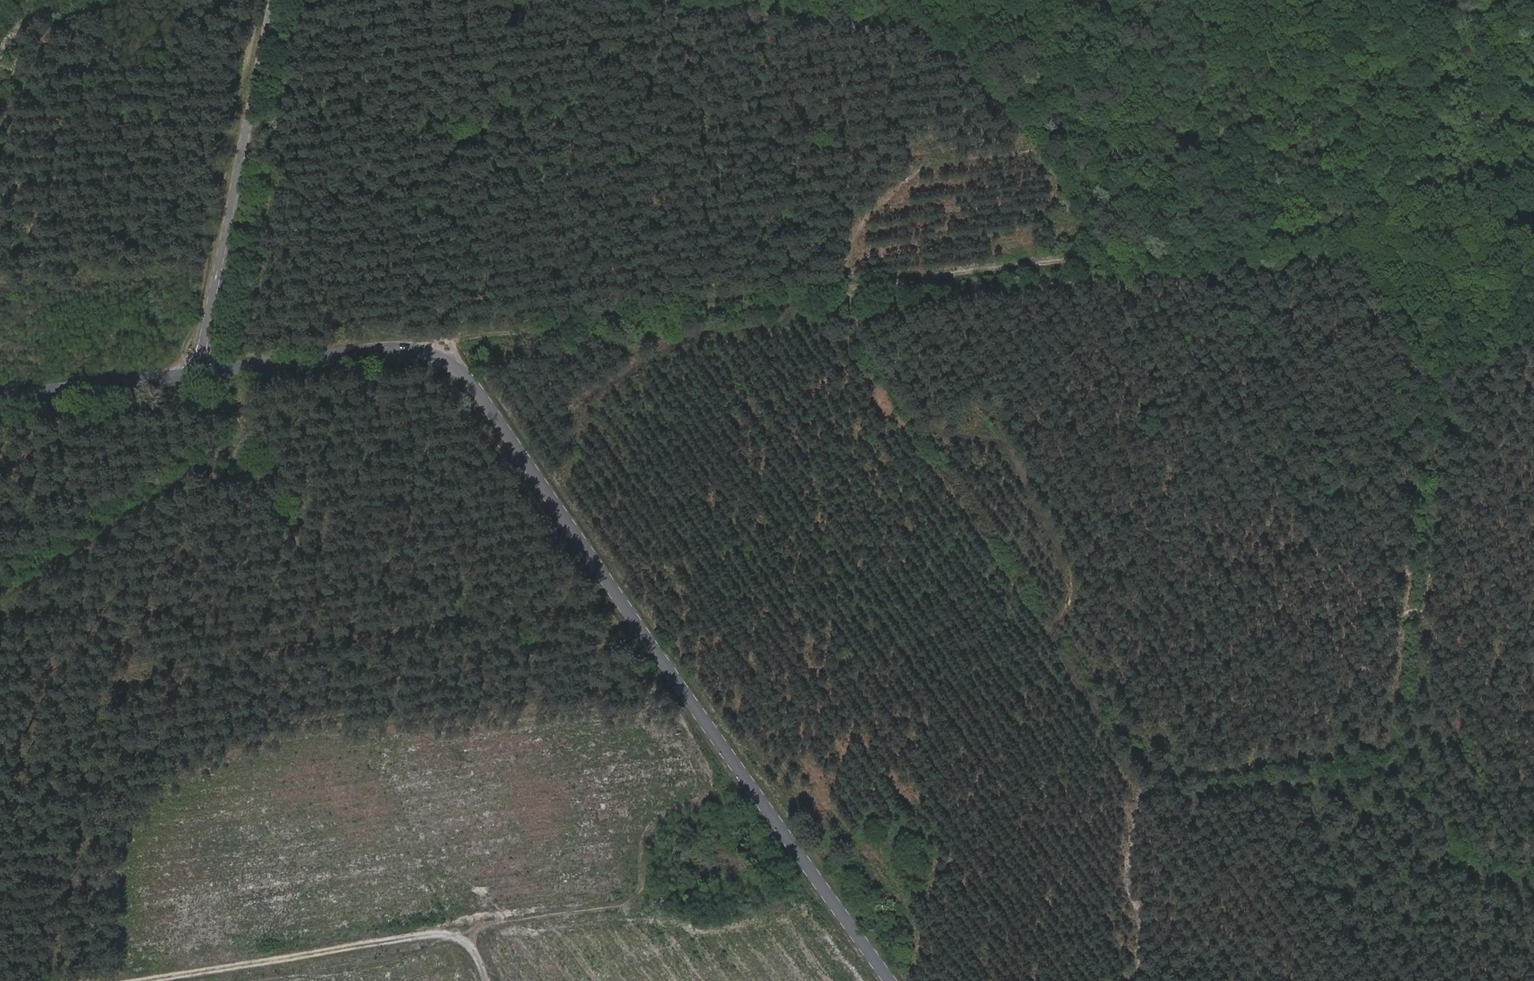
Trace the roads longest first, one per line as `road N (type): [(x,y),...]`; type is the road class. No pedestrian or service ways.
road 1 (track): [(1533,200),(463,339),(436,355)]
road 2 (tertiary): [(891,980),(462,373),(415,349)]
road 3 (unclassified): [(279,0),(206,367)]
road 4 (track): [(135,980),(436,934)]
road 5 (tertiary): [(206,367),(415,349)]
road 6 (tertiary): [(0,395),(206,367)]

